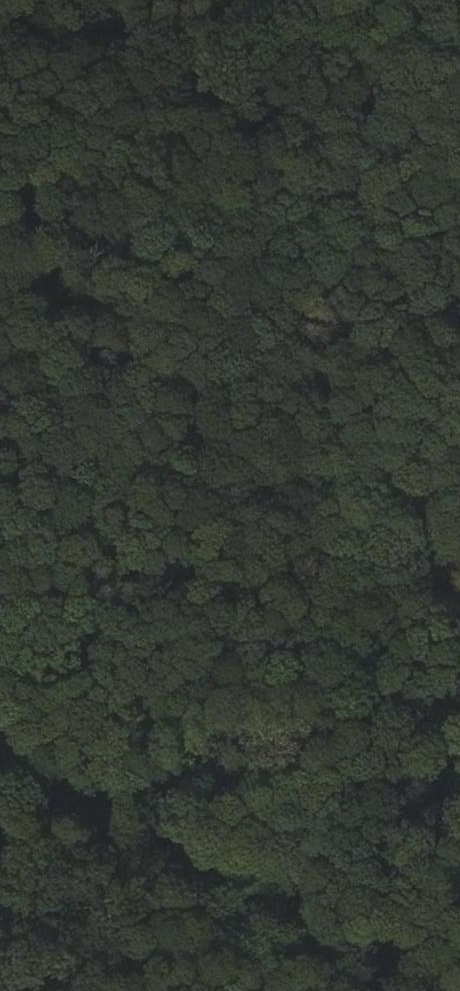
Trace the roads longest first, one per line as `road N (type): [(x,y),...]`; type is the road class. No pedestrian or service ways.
road 1 (track): [(400,990),(0,775)]

